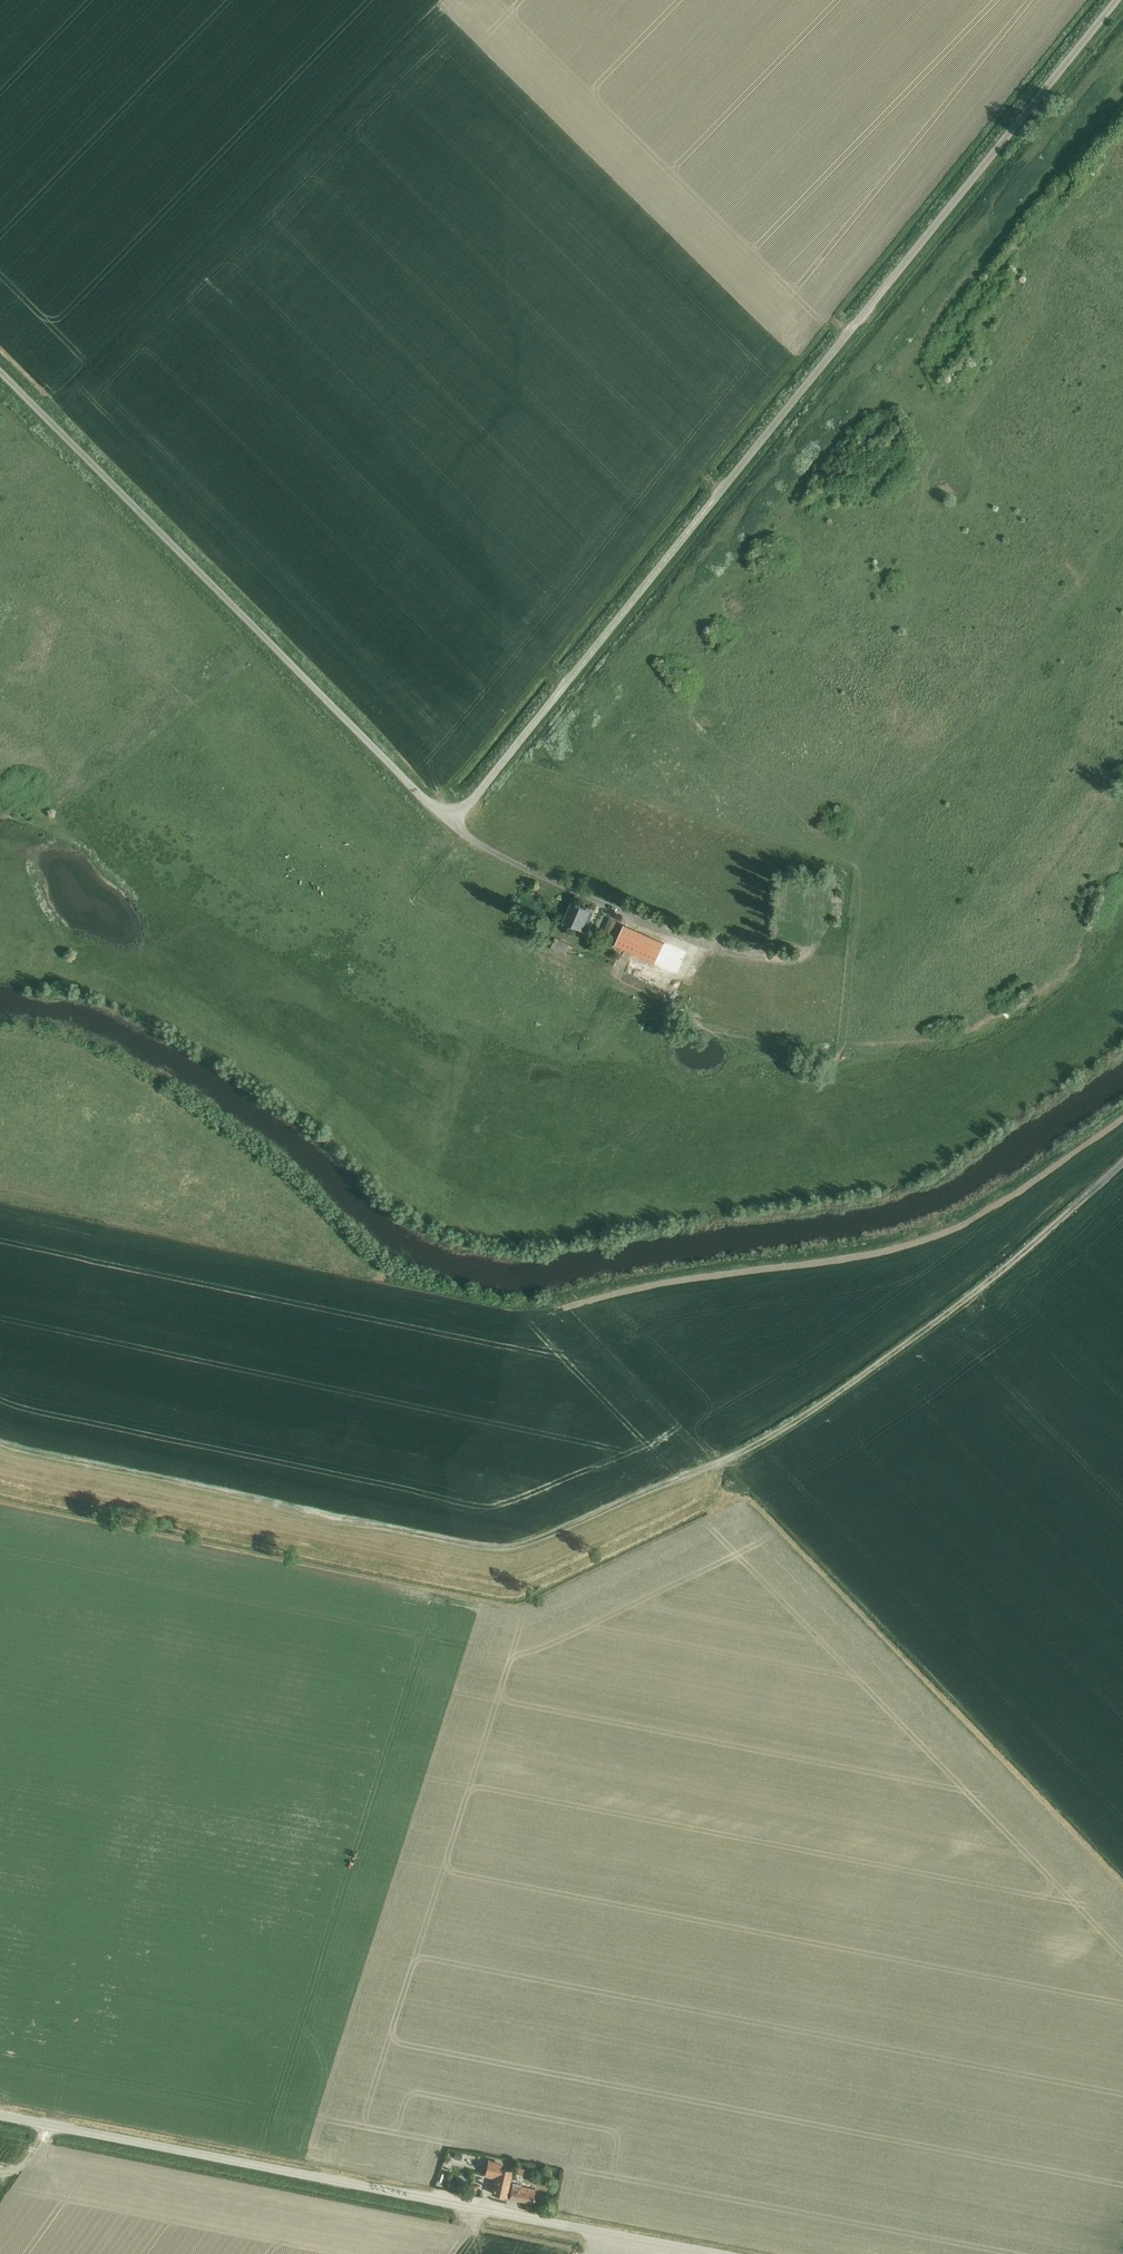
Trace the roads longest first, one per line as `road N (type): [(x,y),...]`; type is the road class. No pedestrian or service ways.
road 1 (unclassified): [(0,371),(421,798),(457,810),(1115,0)]
road 2 (track): [(1122,1162),(1054,1228),(856,1384),(731,1459),(521,1545),(496,1551),(0,1444)]
road 3 (unclassified): [(706,2253),(0,2116)]

